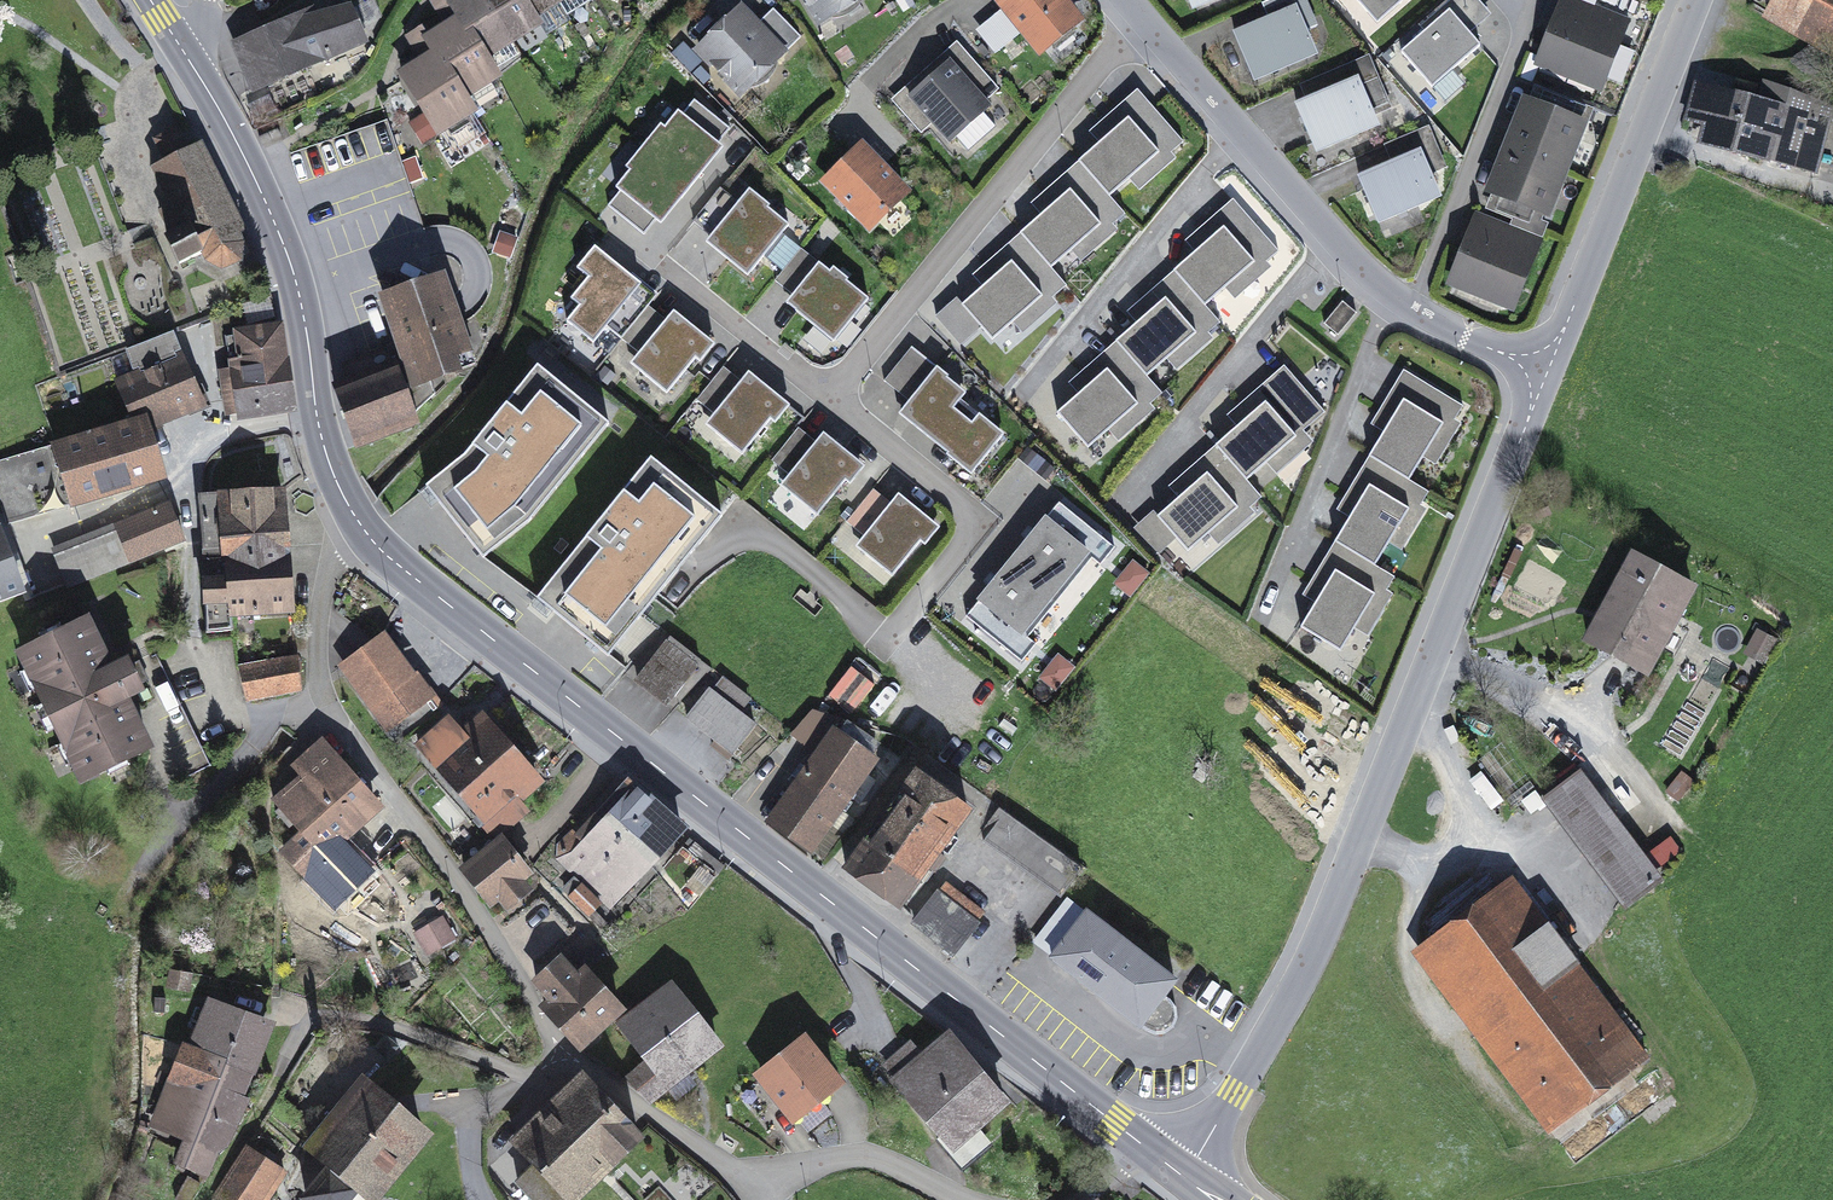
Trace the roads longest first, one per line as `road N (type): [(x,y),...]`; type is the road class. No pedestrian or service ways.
road 1 (residential): [(363,526),(337,554),(320,603),(323,690),(463,886),(568,1052),(727,1168),(783,1177),(860,1154),(964,1199)]
road 2 (secondary): [(363,526),(400,566),(1140,1142)]
road 3 (residential): [(1547,371),(1320,945),(1185,1177)]
road 4 (residential): [(1146,16),(828,398)]
road 5 (secondary): [(179,43),(291,265),(316,415)]
road 6 (residential): [(1696,0),(1547,371)]
road 7 (residential): [(1412,310),(1335,240),(1146,16)]
road 8 (residential): [(874,655),(982,521),(828,398)]
road 9 (residential): [(1412,310),(1528,24)]
road 10 (residential): [(828,398),(660,263)]
road 11 (residential): [(190,482),(197,452),(216,435),(316,415)]
road 12 (residential): [(1547,371),(1412,310)]
road 13 (track): [(1814,55),(1773,67),(1678,44)]
road 14 (secondary): [(316,415),(330,469),(363,526)]

